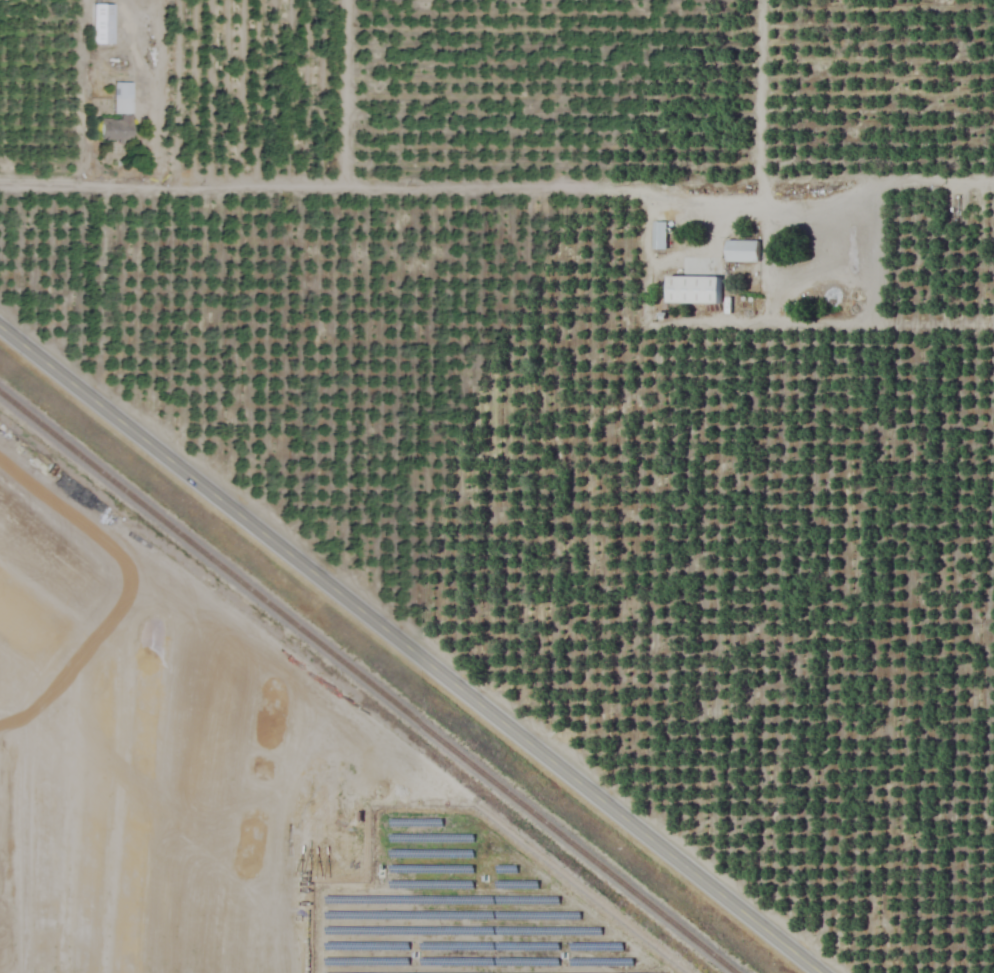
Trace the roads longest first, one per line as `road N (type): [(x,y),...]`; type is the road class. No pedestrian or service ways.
road 1 (primary): [(0,328),(819,972)]
road 2 (residential): [(0,185),(575,187),(788,204),(819,201),(866,180)]

